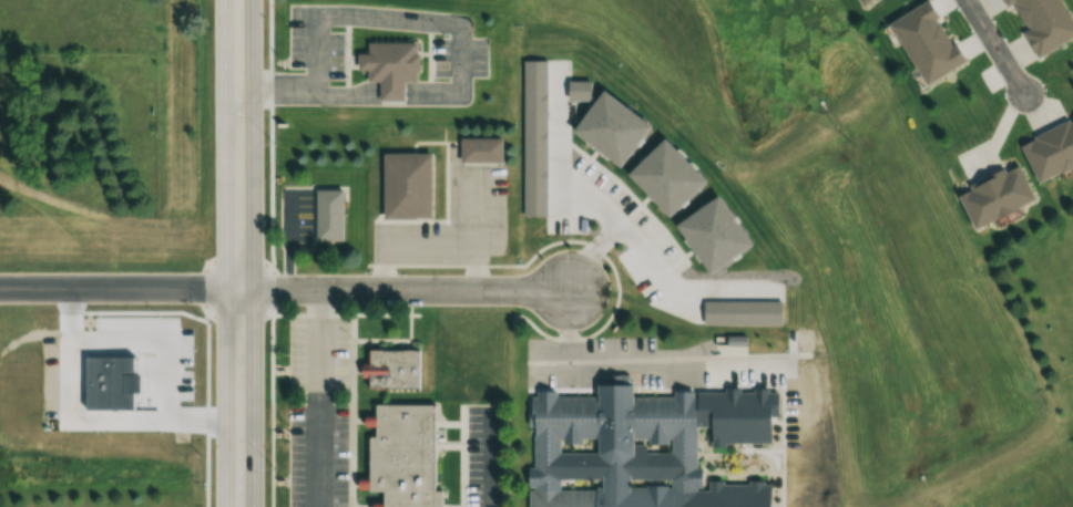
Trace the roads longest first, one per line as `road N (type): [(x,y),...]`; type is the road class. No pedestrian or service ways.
road 1 (residential): [(562,292),(239,289)]
road 2 (primary): [(239,289),(238,0)]
road 3 (primary): [(239,506),(239,289)]
road 4 (residential): [(0,289),(208,289)]

